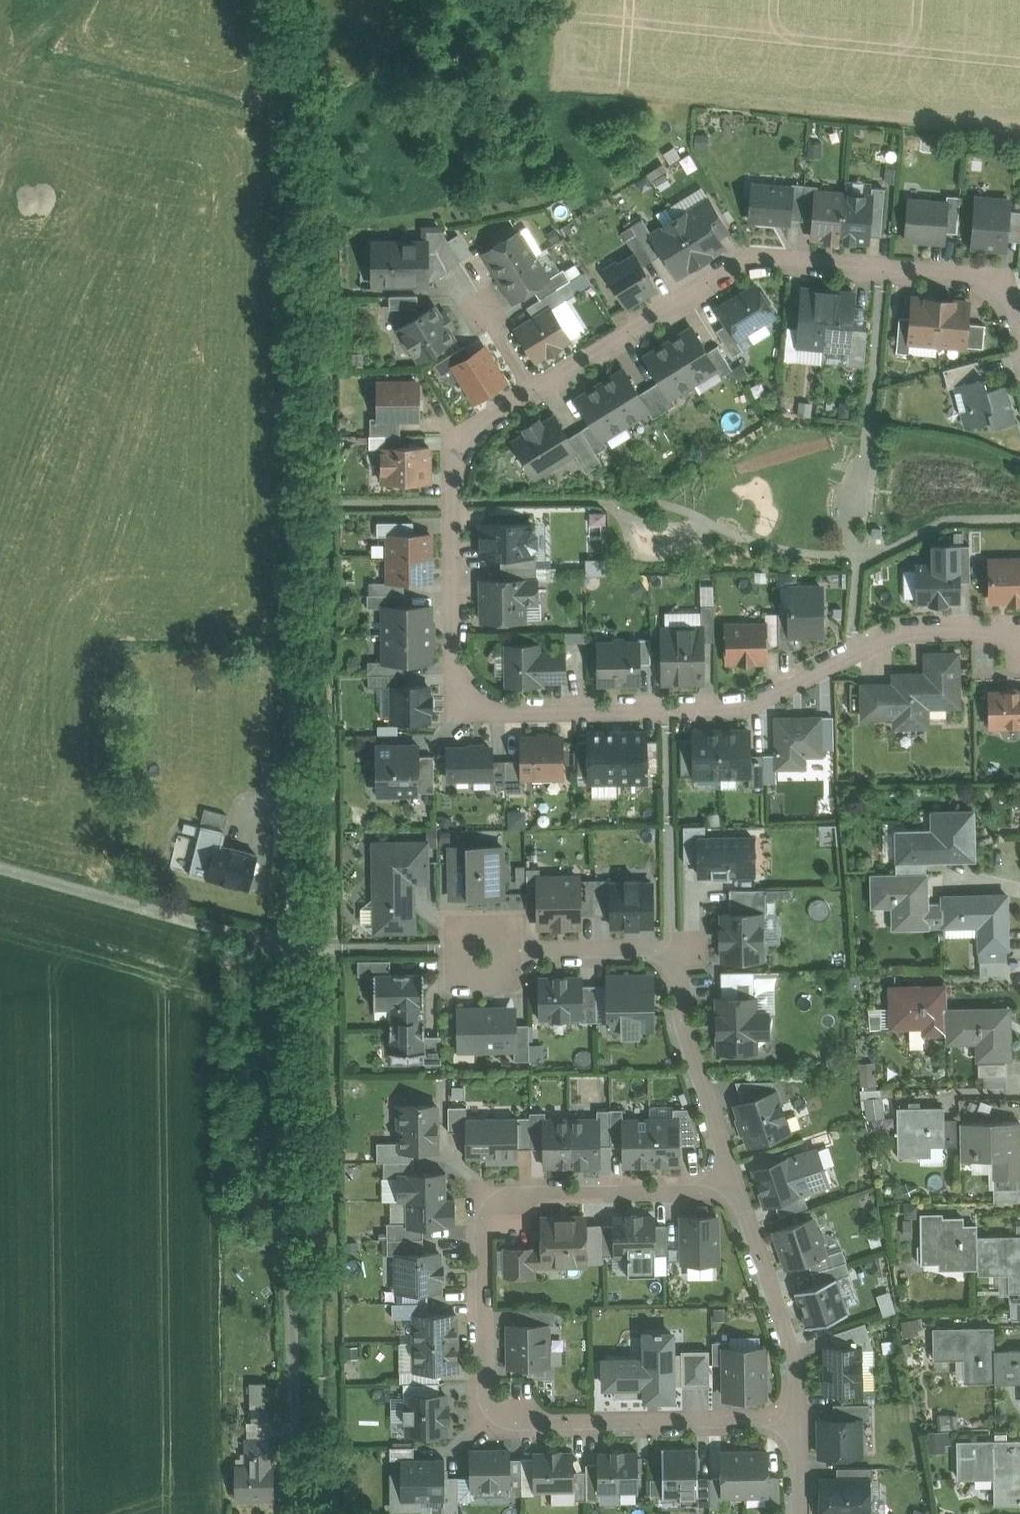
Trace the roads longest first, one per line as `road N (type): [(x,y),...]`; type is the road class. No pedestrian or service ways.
road 1 (residential): [(293,945),(297,0)]
road 2 (residential): [(1019,637),(1004,628),(908,629),(741,703),(484,708),(461,676),(457,466),(475,429),(533,391)]
road 3 (residential): [(299,1513),(293,945)]
road 4 (residential): [(483,1190),(482,1424),(799,1422)]
road 5 (residential): [(533,391),(757,257),(971,279),(1004,297),(1019,327)]
road 6 (residential): [(0,865),(293,945)]
road 7 (residential): [(483,1190),(731,1185)]
road 8 (residential): [(799,1422),(796,1373),(731,1185)]
road 9 (residential): [(731,1185),(680,1023),(676,948)]
road 10 (residential): [(492,949),(676,948)]

